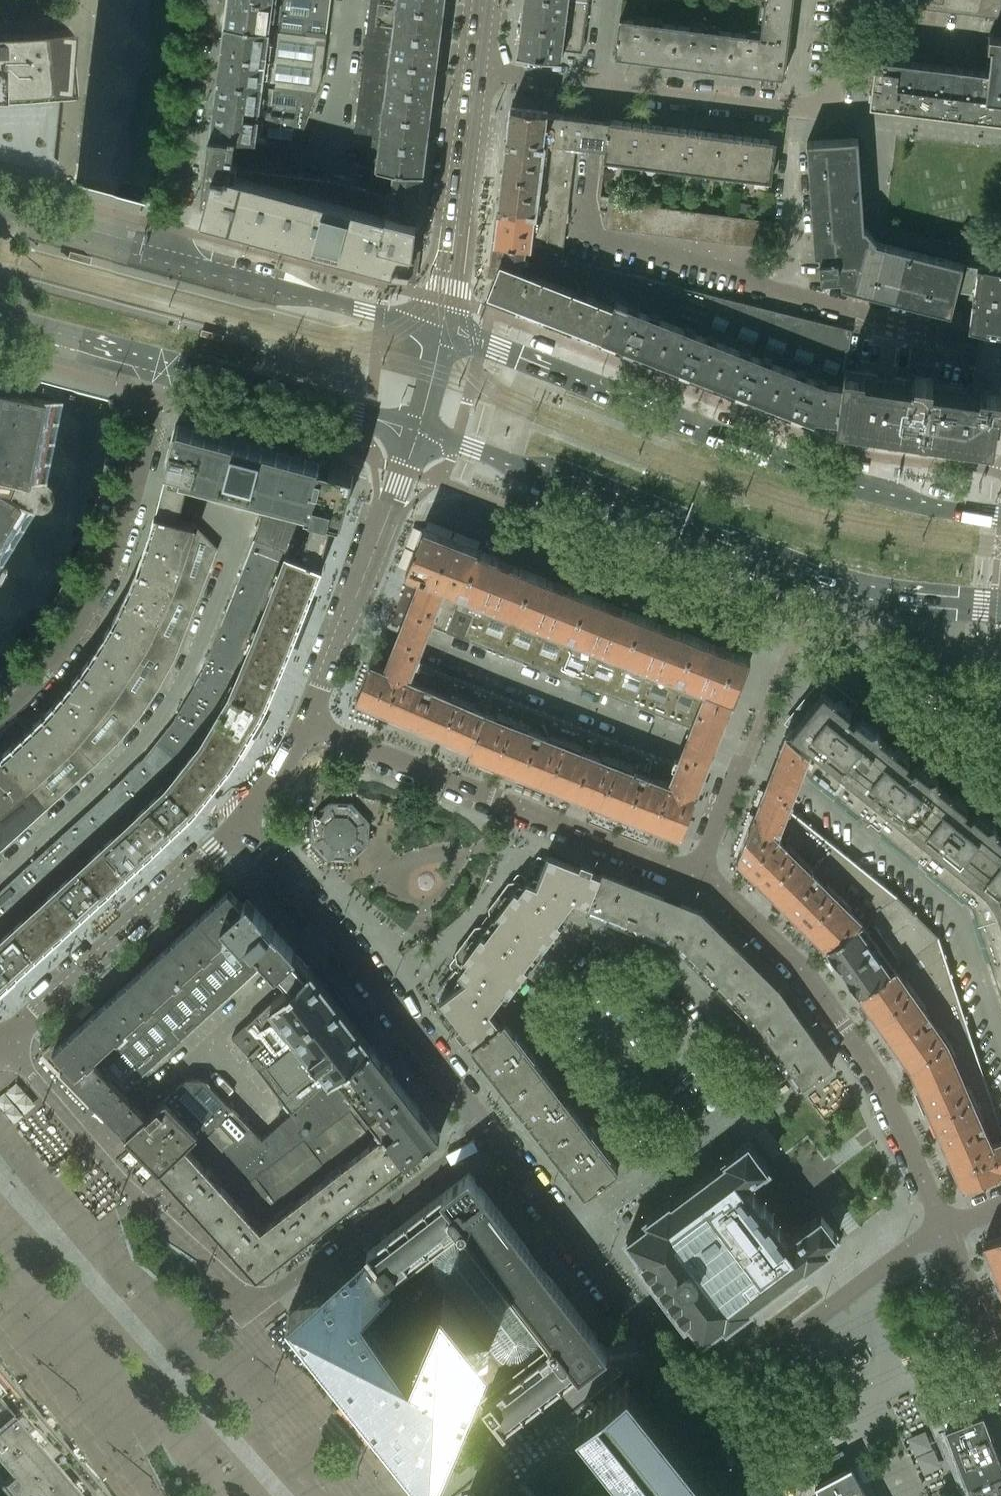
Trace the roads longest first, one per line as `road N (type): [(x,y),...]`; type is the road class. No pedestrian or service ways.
road 1 (residential): [(0,1043),(165,1229),(256,1303),(490,1125)]
road 2 (secondary): [(410,427),(547,467),(822,582),(887,597),(1000,606)]
road 3 (secondary): [(1000,519),(849,483),(436,330)]
road 4 (residential): [(1000,347),(600,244),(586,228),(597,82)]
road 5 (residential): [(768,1078),(728,1024),(652,954),(579,930),(522,1005),(655,1169)]
road 6 (residential): [(945,1227),(870,1063),(797,964),(699,873)]
road 7 (residential): [(349,613),(740,766)]
road 8 (residential): [(699,873),(306,726)]
road 9 (residential): [(740,766),(795,788),(955,917),(1000,1057)]
road 10 (residential): [(0,718),(52,667),(97,597),(168,363)]
road 11 (residential): [(597,82),(796,108),(827,103),(847,0)]
road 12 (residential): [(239,826),(0,1043)]
road 13 (residential): [(696,1393),(945,1227)]
road 14 (secondary): [(436,330),(164,263)]
road 15 (residential): [(164,263),(203,0)]
road 16 (residential): [(490,1125),(331,922)]
road 17 (secondary): [(168,363),(410,427)]
road 18 (tertiary): [(441,298),(476,68)]
road 19 (residential): [(652,1341),(491,1472)]
road 20 (residential): [(410,427),(386,518),(349,613)]
road 21 (residential): [(331,922),(198,1044)]
road 22 (secondary): [(0,315),(168,363)]
road 23 (secondary): [(164,263),(0,218)]
road 24 (residential): [(1000,1371),(945,1227)]
road 25 (residential): [(655,1169),(768,1078)]
road 26 (residential): [(573,1232),(490,1125)]
road 27 (residential): [(652,1341),(573,1232)]
road 28 (residential): [(331,922),(239,826)]
road 29 (residential): [(776,1495),(696,1393)]
road 30 (residential): [(476,68),(597,82)]
road 31 (residential): [(349,613),(306,726)]
road 32 (residential): [(306,726),(239,826)]

